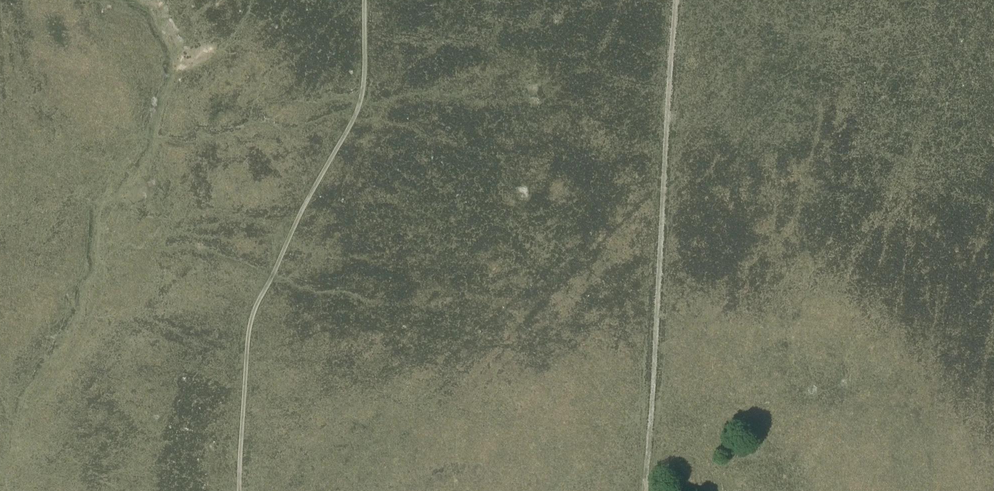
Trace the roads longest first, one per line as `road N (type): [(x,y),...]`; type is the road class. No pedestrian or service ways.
road 1 (track): [(364,0),(360,103),(251,322),(239,490)]
road 2 (track): [(647,490),(673,0)]

